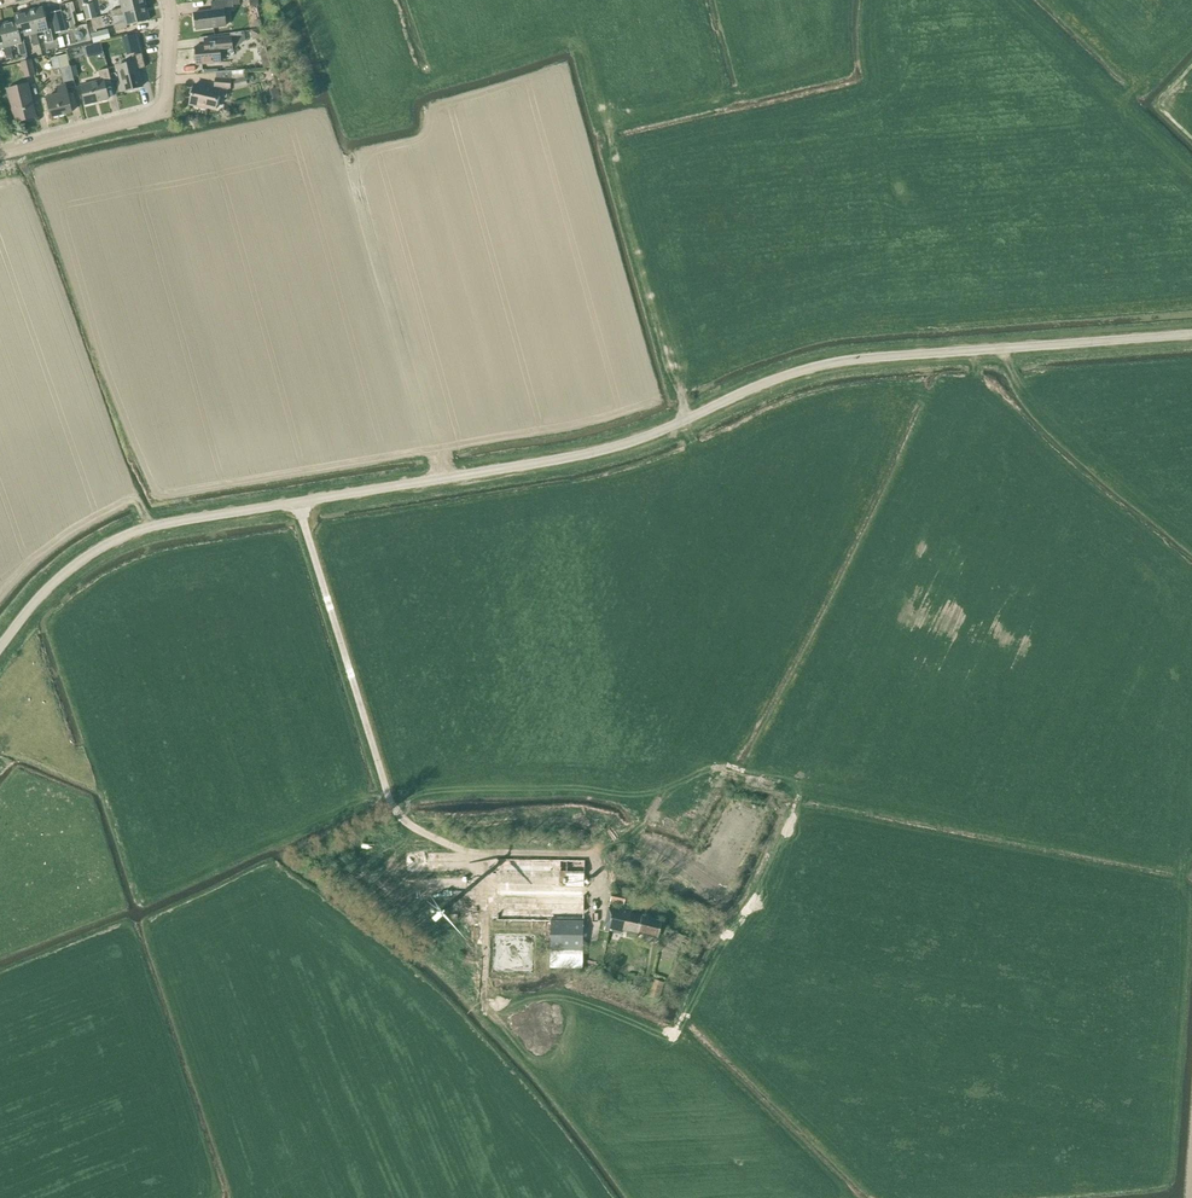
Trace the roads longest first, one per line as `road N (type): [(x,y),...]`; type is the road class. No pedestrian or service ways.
road 1 (unclassified): [(0,646),(55,580),(88,555),(165,523),(599,449),(775,378),(839,360),(1191,333)]
road 2 (residential): [(0,152),(161,106),(170,0)]

